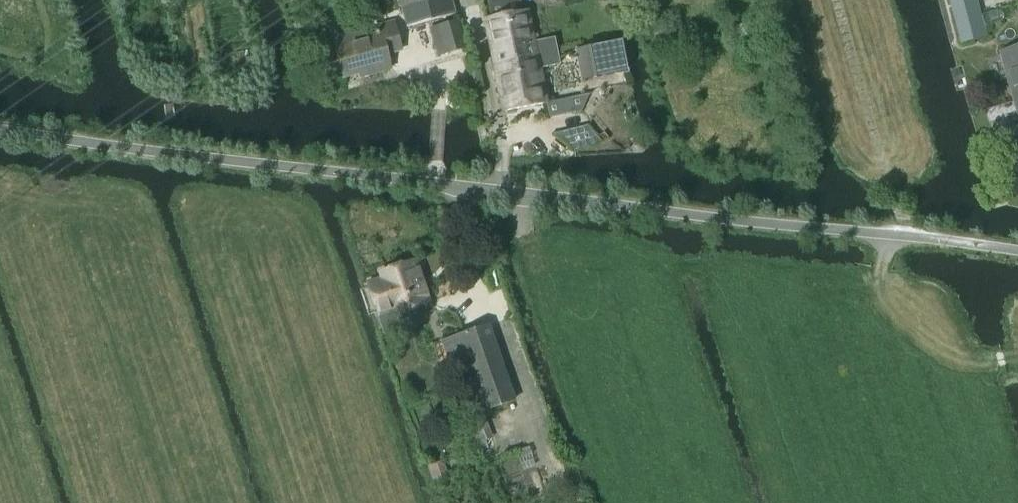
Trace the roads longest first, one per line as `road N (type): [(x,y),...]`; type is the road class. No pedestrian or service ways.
road 1 (unclassified): [(0,130),(1017,251)]
road 2 (track): [(906,236),(837,0)]

